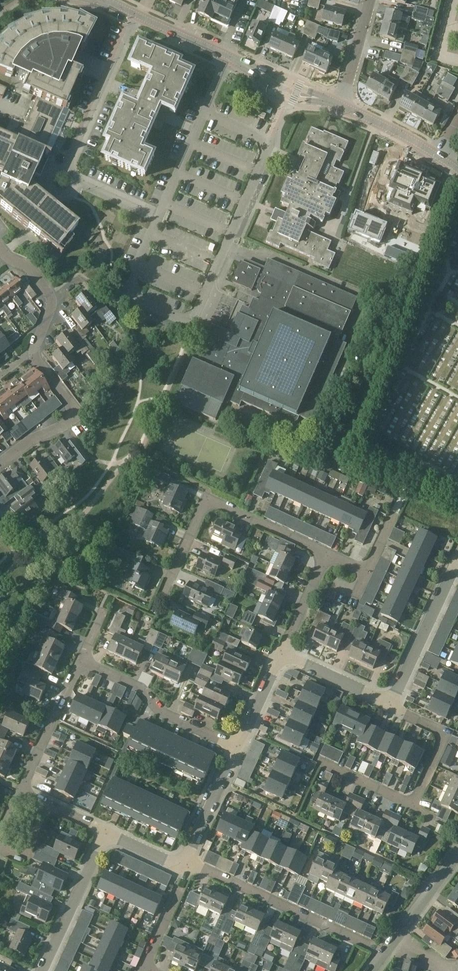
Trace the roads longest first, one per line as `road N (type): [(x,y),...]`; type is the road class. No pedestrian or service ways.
road 1 (residential): [(270,142),(191,324),(126,295),(161,214)]
road 2 (residential): [(159,604),(209,499),(329,554)]
road 3 (residential): [(320,760),(413,805),(446,734),(390,704)]
road 4 (residential): [(369,947),(187,862)]
road 5 (residential): [(238,748),(161,713),(141,689),(81,661)]
road 6 (residential): [(137,15),(69,171)]
road 7 (residential): [(0,462),(77,416),(34,349)]
road 8 (residential): [(390,704),(457,564)]
road 9 (residential): [(42,970),(106,833)]
road 10 (residential): [(20,792),(81,661)]
road 11 (unclassified): [(373,970),(457,854)]
road 12 (tertiary): [(228,57),(287,97),(341,105)]
road 13 (residential): [(187,862),(238,748)]
road 14 (residential): [(34,349),(51,298),(0,249)]
road 15 (tertiary): [(341,105),(228,57)]
road 16 (residential): [(281,654),(390,704)]

